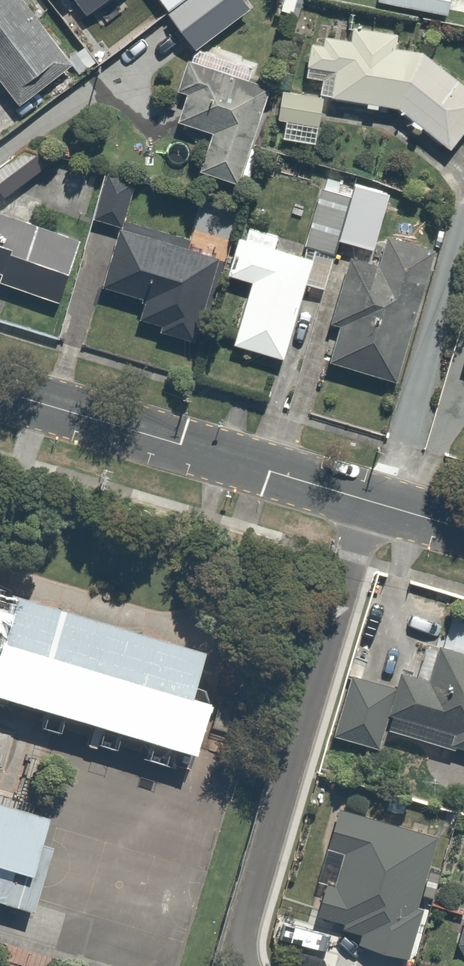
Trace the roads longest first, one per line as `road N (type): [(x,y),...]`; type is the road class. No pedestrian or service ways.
road 1 (residential): [(0,390),(463,528)]

